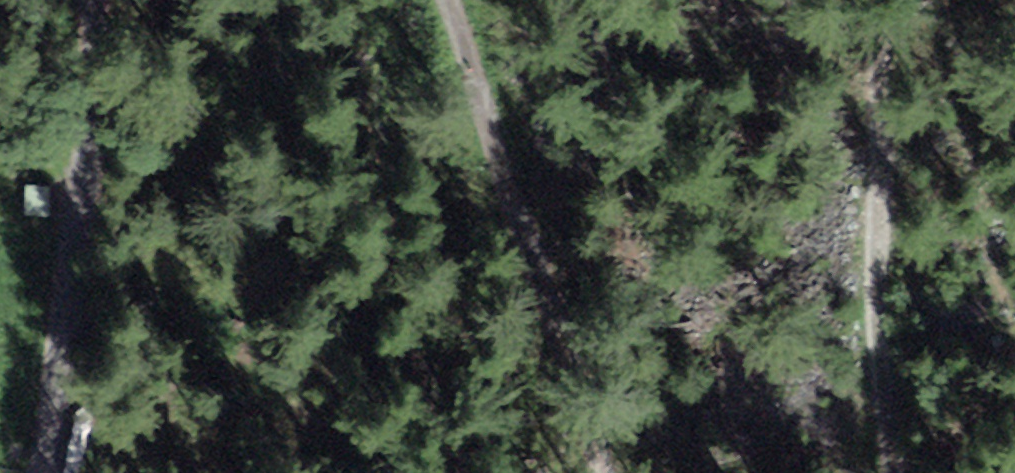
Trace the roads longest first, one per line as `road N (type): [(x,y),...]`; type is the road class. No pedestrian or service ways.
road 1 (track): [(452,0),(616,472)]
road 2 (track): [(55,0),(78,149),(36,472)]
road 3 (track): [(878,472),(873,227),(879,0)]

